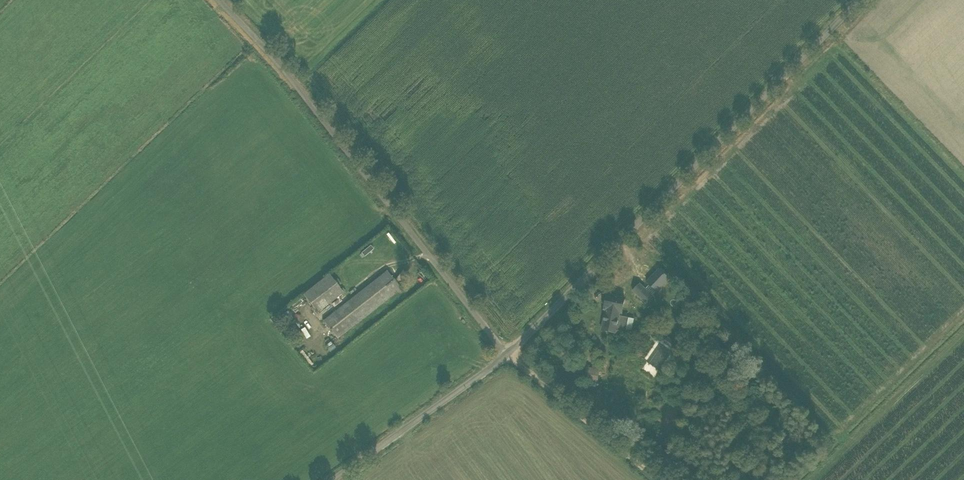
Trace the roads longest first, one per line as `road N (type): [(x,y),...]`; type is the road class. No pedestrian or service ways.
road 1 (unclassified): [(512,356),(849,0)]
road 2 (unclassified): [(512,356),(288,70),(222,0)]
road 3 (unclassified): [(322,479),(512,356)]
road 4 (track): [(512,356),(665,479)]

